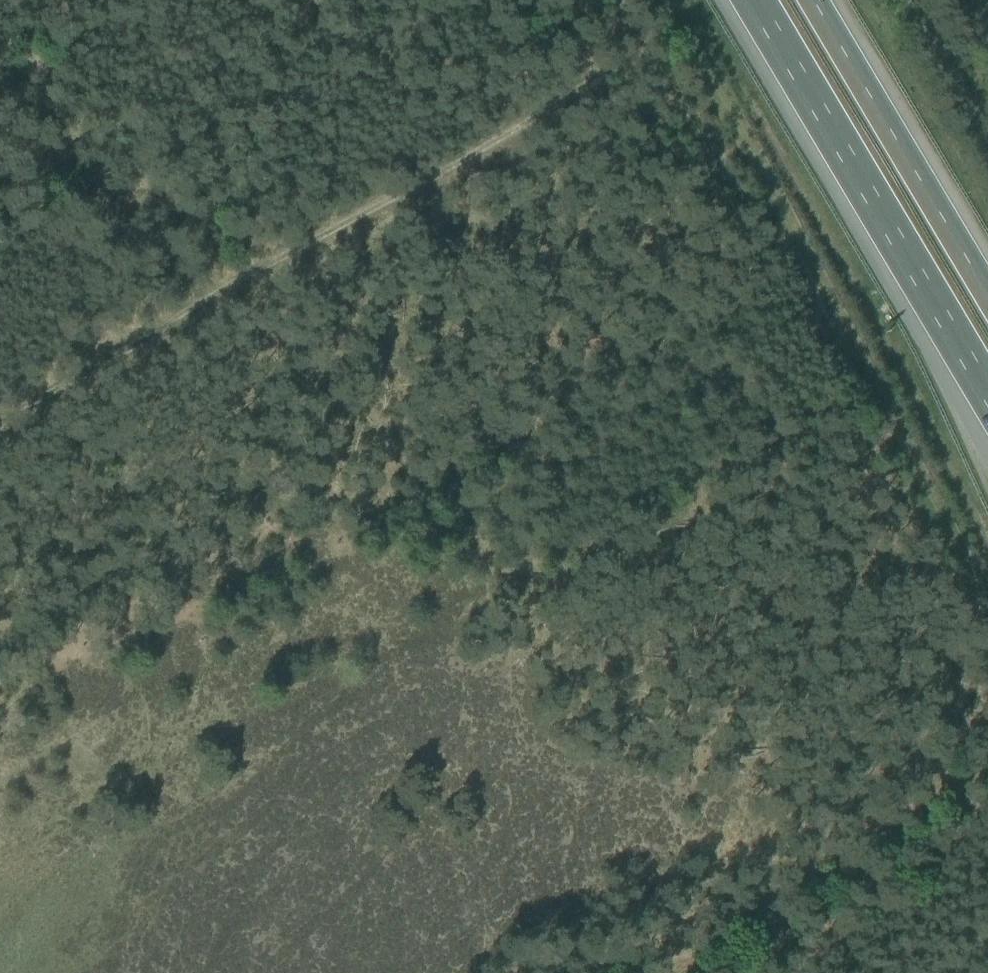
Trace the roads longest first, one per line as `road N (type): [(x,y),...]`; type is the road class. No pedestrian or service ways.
road 1 (track): [(0,413),(645,52)]
road 2 (motorway): [(753,0),(987,396)]
road 3 (motorway): [(987,291),(815,0)]
road 4 (track): [(615,0),(750,213),(794,246)]
road 5 (track): [(901,448),(794,246)]

